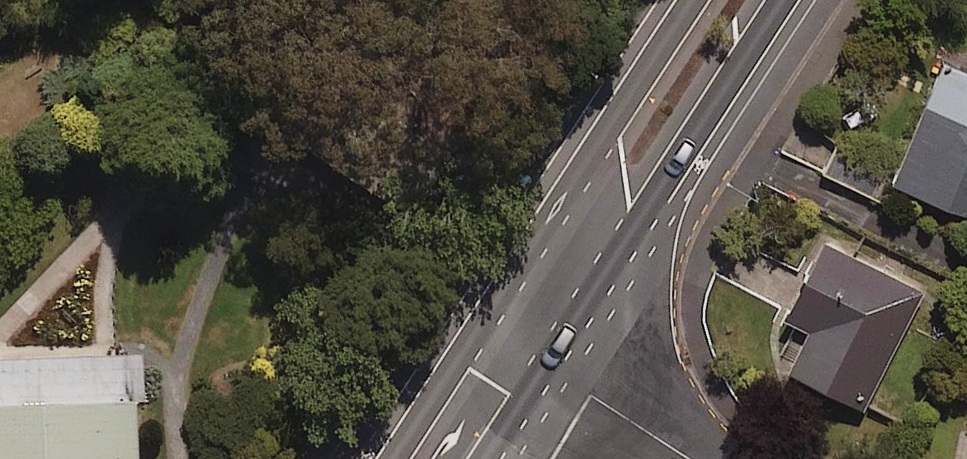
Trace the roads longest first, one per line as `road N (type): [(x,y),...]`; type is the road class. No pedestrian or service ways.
road 1 (secondary): [(784,0),(544,376)]
road 2 (secondary): [(462,347),(679,0)]
road 3 (residential): [(684,458),(544,376)]
road 4 (secondary): [(432,458),(480,388),(544,376)]
road 5 (secondary): [(391,458),(462,347)]

